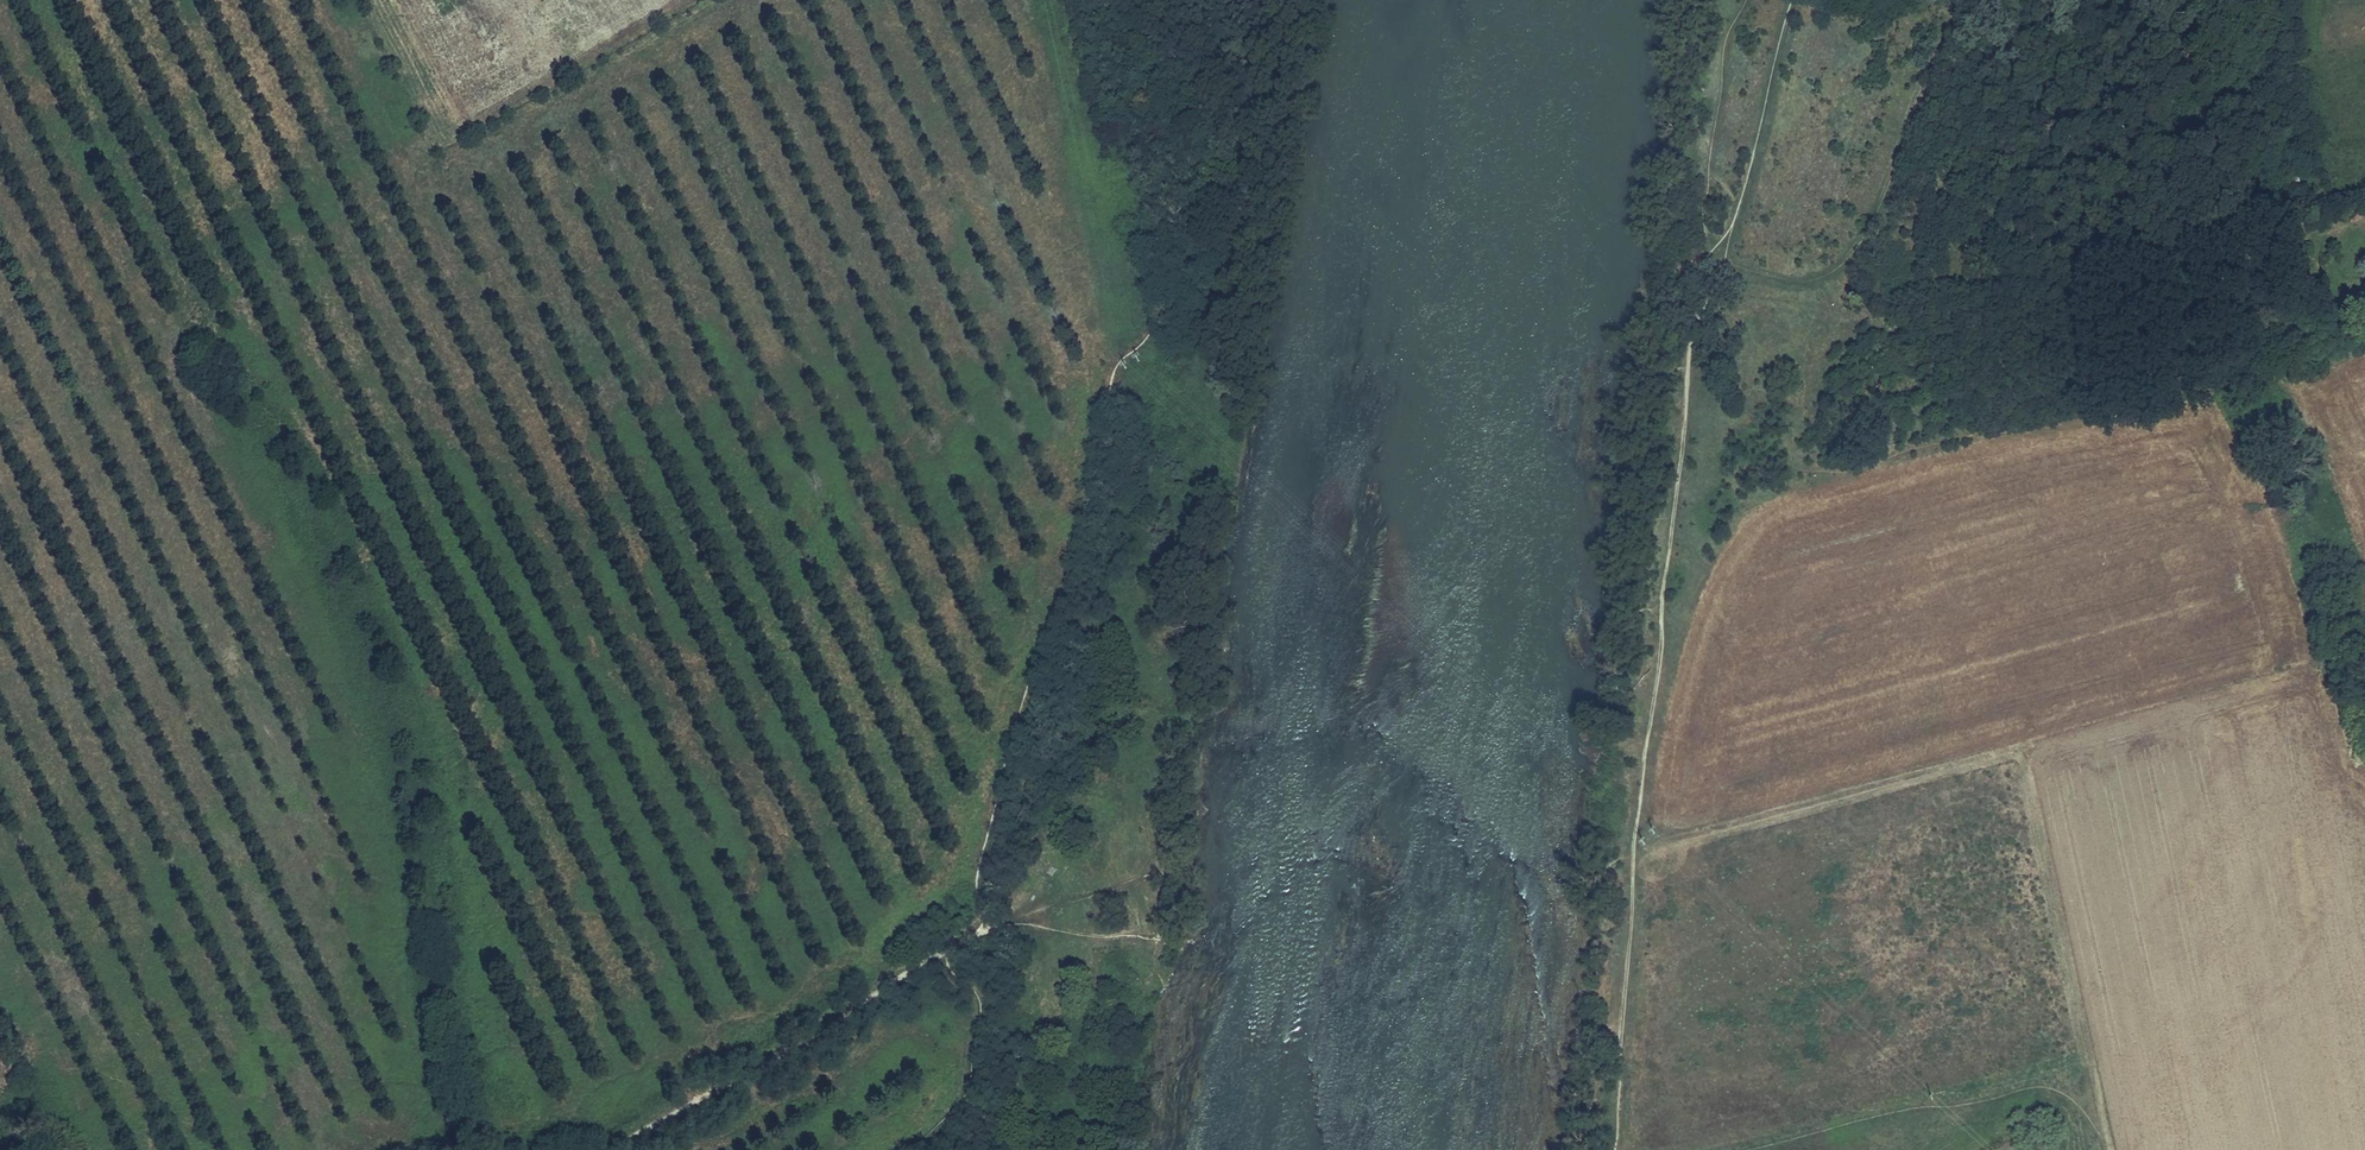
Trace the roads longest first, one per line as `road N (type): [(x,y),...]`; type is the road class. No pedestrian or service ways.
road 1 (track): [(2105,1149),(2078,1101),(2029,1082),(1942,1110),(1738,1149)]
road 2 (track): [(1613,1149),(1648,751)]
road 3 (track): [(605,1149),(804,1043),(944,953)]

